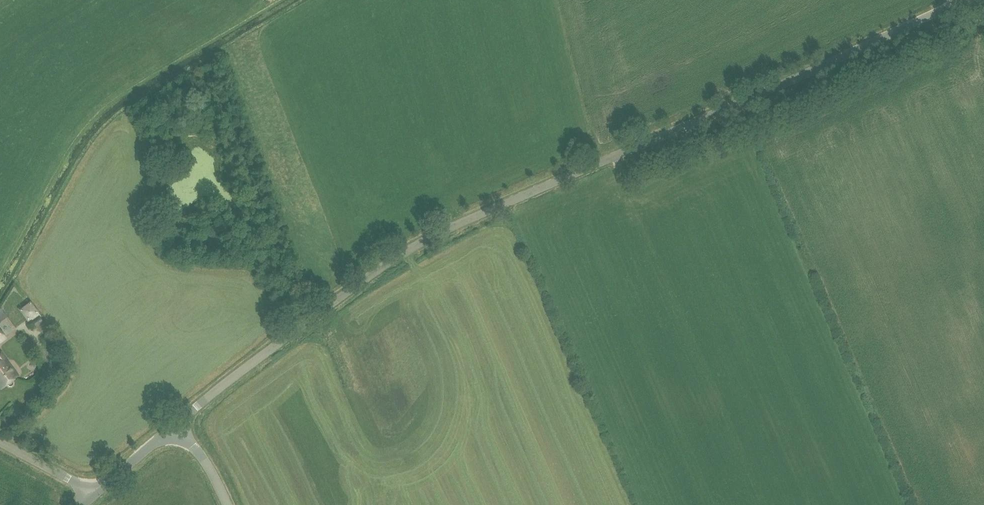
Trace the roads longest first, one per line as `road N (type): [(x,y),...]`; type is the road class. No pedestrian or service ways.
road 1 (unclassified): [(176,425),(425,242),(964,0)]

